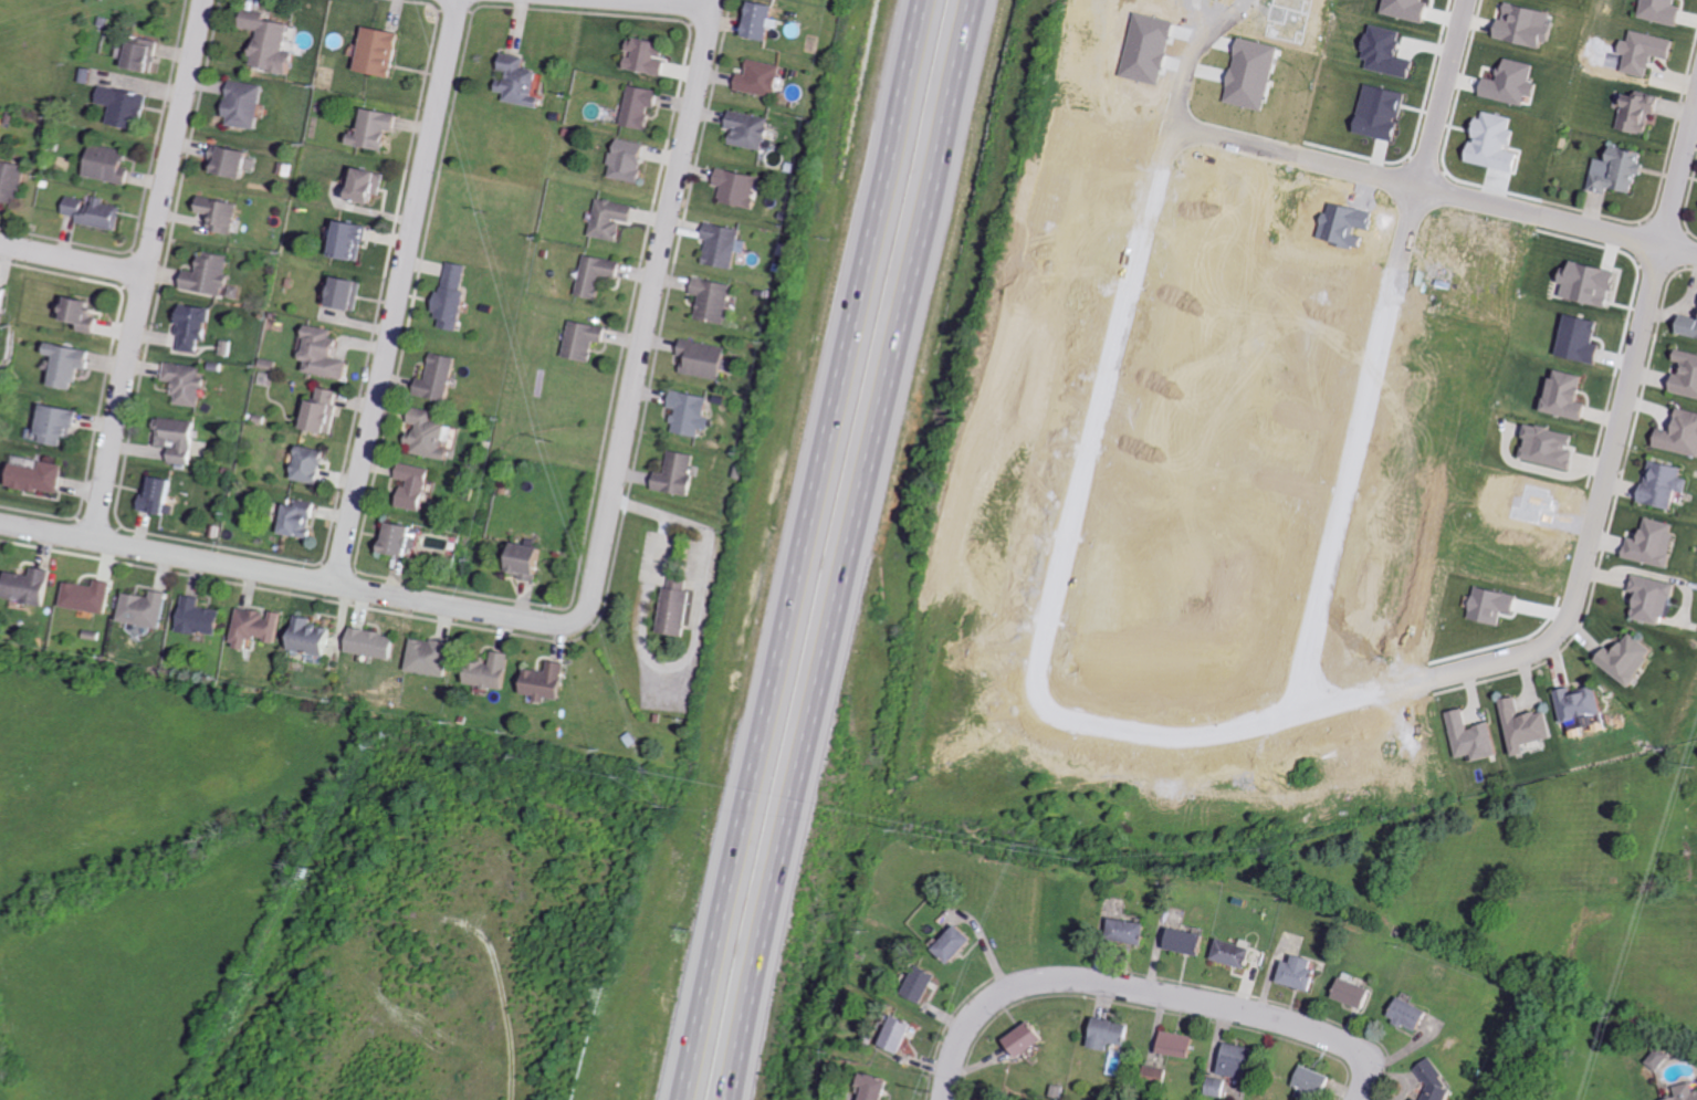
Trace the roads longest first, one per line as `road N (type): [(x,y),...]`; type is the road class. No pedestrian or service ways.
road 1 (motorway): [(731,1099),(974,0)]
road 2 (motorway): [(924,0),(683,1099)]
road 3 (residential): [(1024,711),(1127,733),(1208,731),(1496,663),(1553,637),(1573,599),(1696,94)]
road 4 (residential): [(1199,0),(1024,711)]
road 5 (residential): [(716,0),(594,586),(576,621)]
road 6 (residential): [(454,0),(444,83),(339,587)]
road 7 (residential): [(0,526),(527,621),(576,621)]
road 8 (residential): [(206,0),(92,542)]
road 9 (residential): [(1284,712),(1416,184)]
road 10 (residential): [(1696,256),(1171,121)]
road 11 (residential): [(944,1099),(962,1043),(985,1008),(1023,986),(1066,979),(1207,1004),(1321,1035),(1363,1061),(1362,1099)]
road 12 (residential): [(1416,184),(1462,0)]
road 13 (residential): [(0,245),(148,275)]

